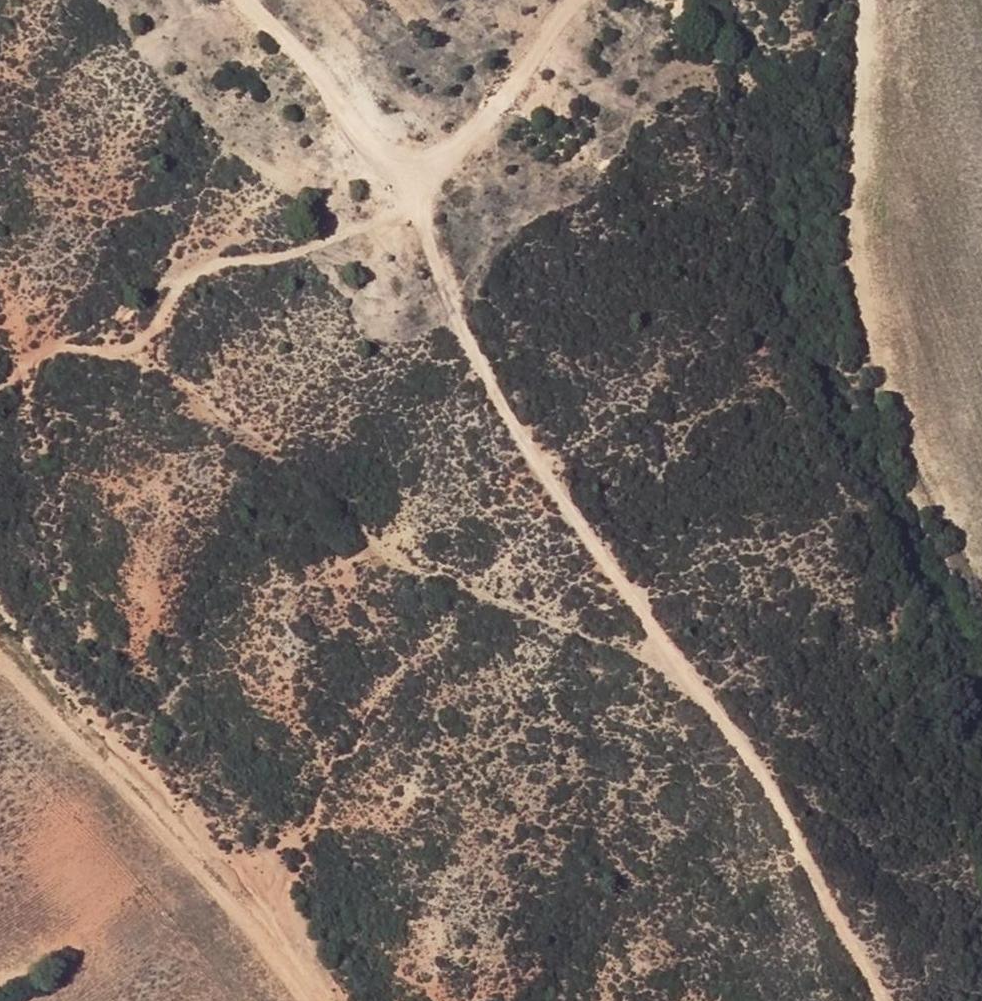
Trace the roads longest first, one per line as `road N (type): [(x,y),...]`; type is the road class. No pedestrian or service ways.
road 1 (track): [(404,178),(486,374),(595,544),(779,797),(881,1000)]
road 2 (track): [(0,643),(40,700),(245,905),(308,1000)]
road 3 (track): [(404,178),(385,200),(292,235),(188,248),(130,327),(66,334),(0,365)]
road 4 (track): [(571,0),(478,131),(404,178)]
road 5 (track): [(238,0),(314,68),(404,178)]

